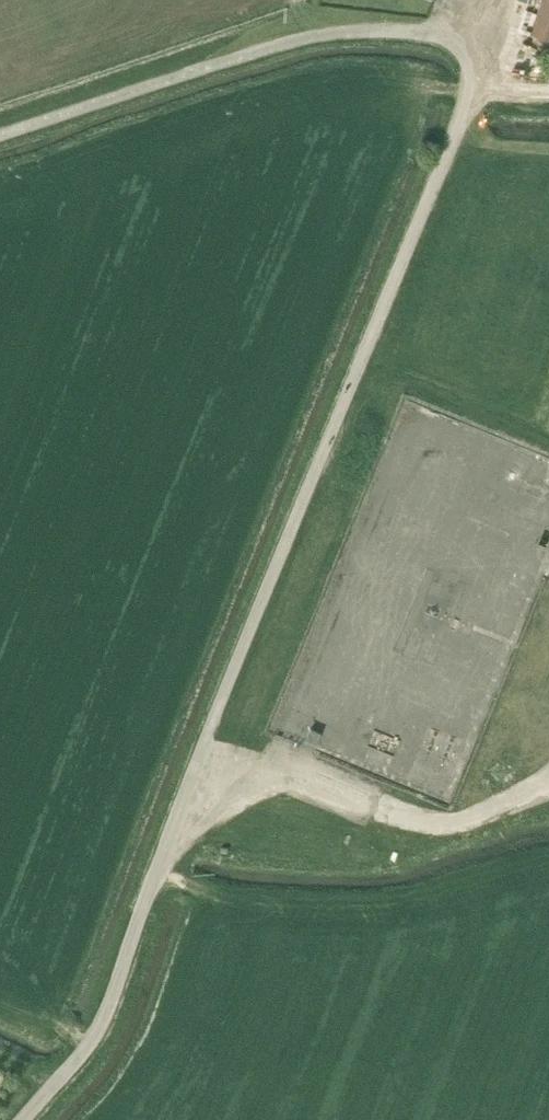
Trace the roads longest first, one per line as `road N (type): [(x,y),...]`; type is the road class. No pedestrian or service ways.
road 1 (unclassified): [(0,137),(325,34),(442,34),(470,70),(451,143),(208,732),(100,1028),(24,1119)]

